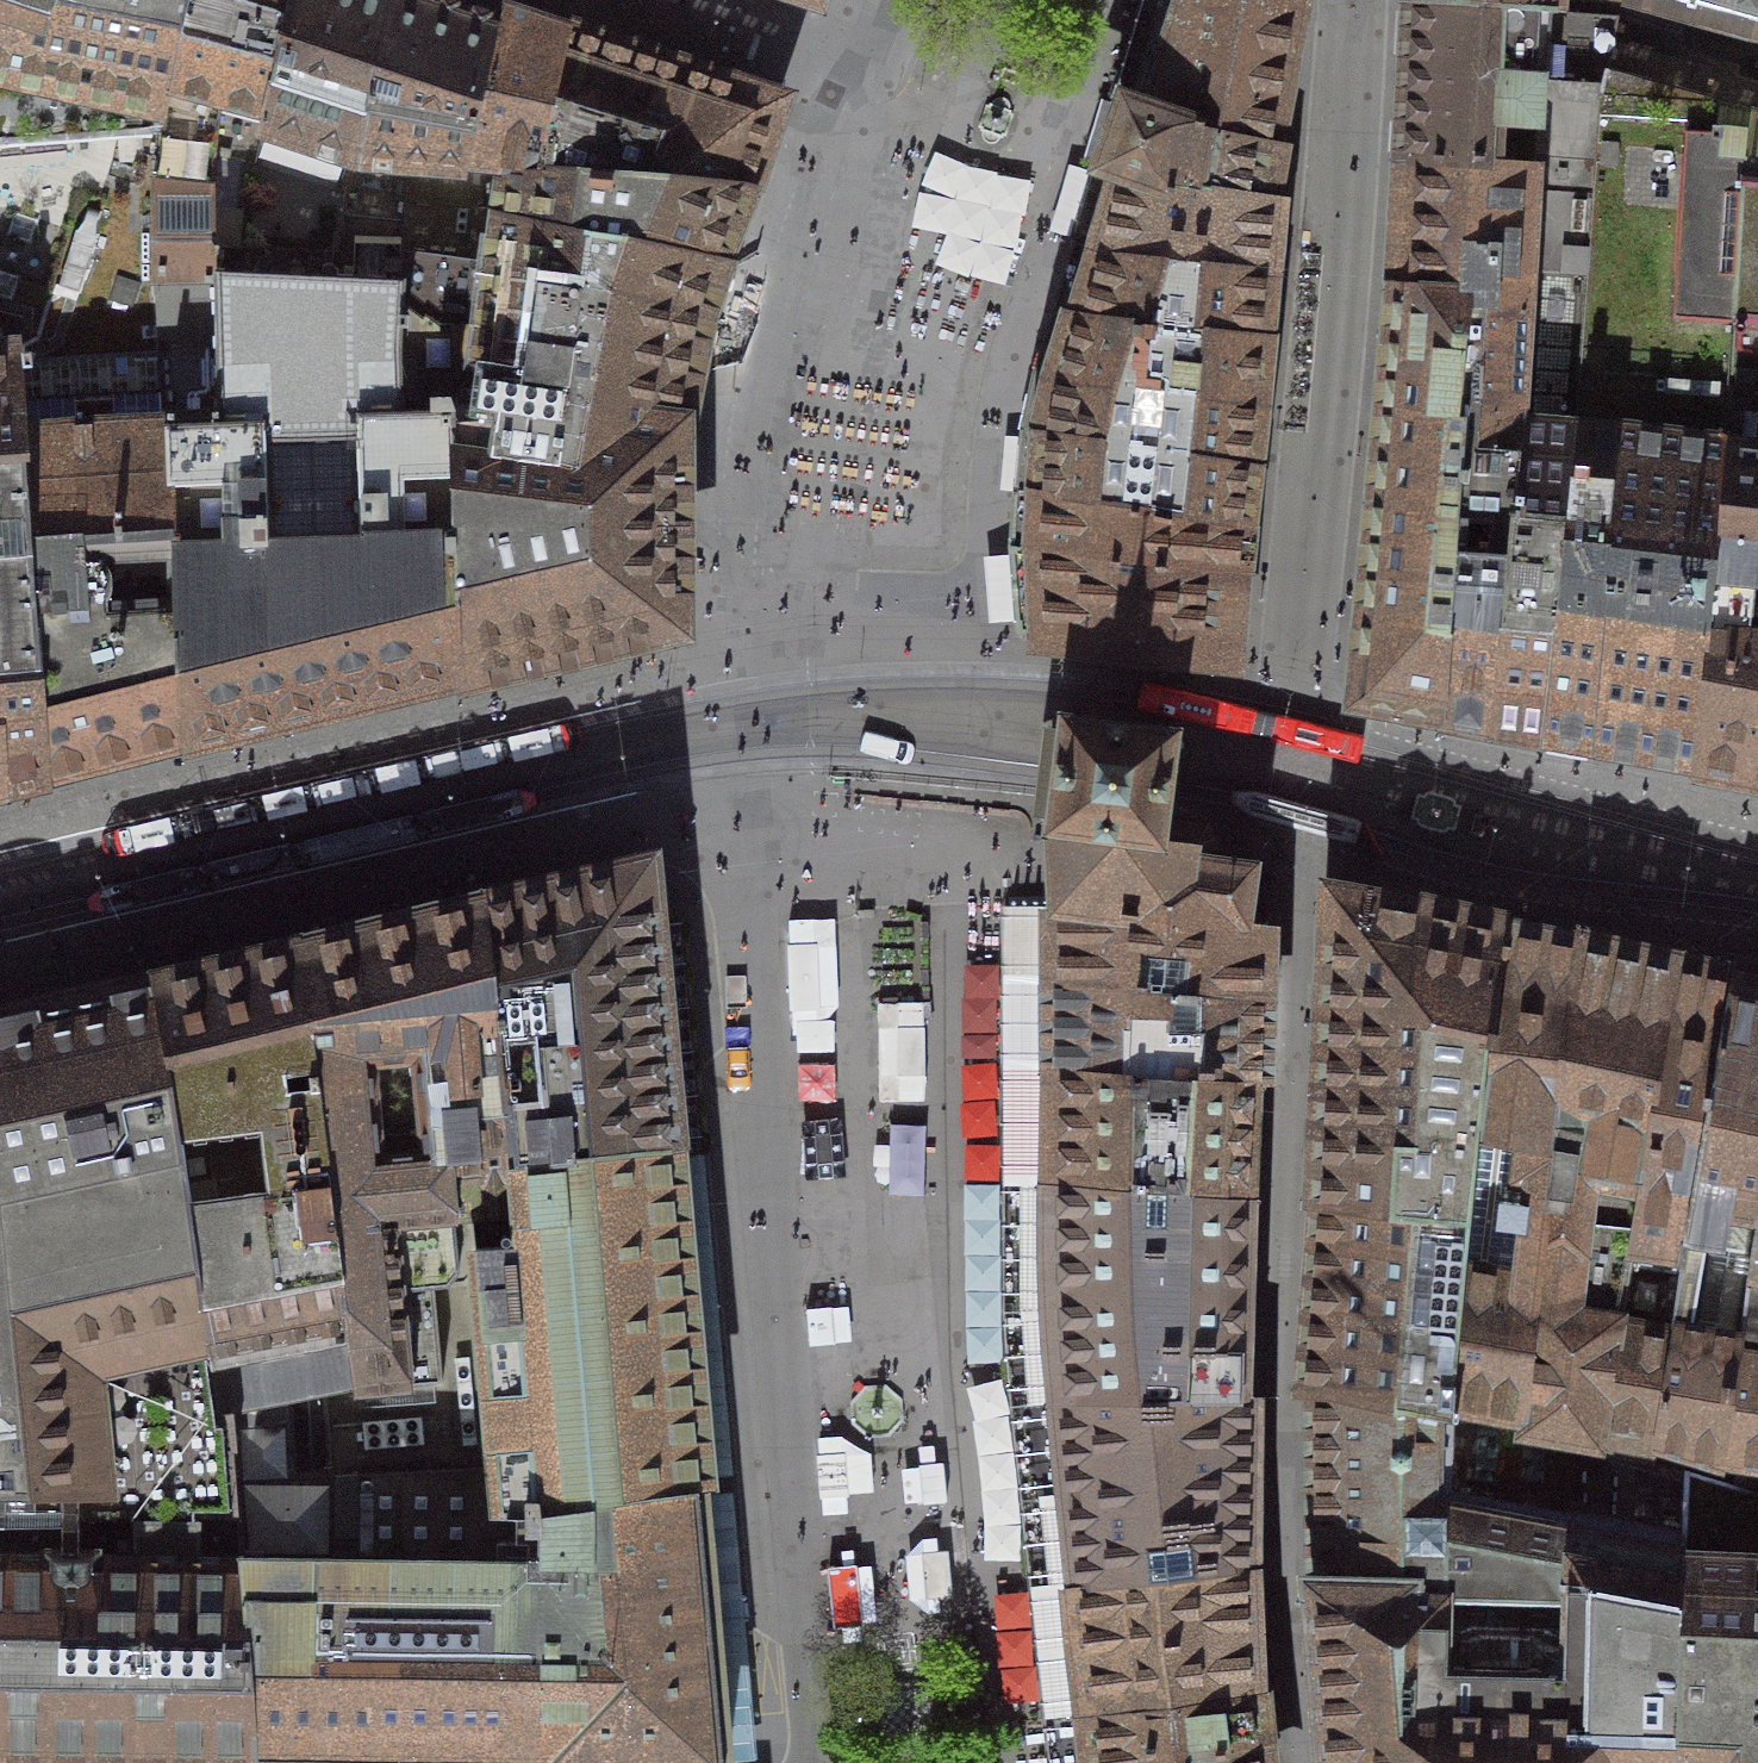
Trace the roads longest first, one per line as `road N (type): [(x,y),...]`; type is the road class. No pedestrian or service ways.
road 1 (residential): [(733,728),(733,864),(811,1762)]
road 2 (residential): [(1293,814),(1281,1396),(1289,1686),(1298,1762)]
road 3 (residential): [(0,896),(629,743),(733,728)]
road 4 (residential): [(865,0),(749,368),(733,728)]
road 5 (residential): [(1294,732),(1357,0)]
road 6 (residential): [(895,723),(1052,774),(1209,794),(1293,814)]
road 7 (residential): [(1294,732),(1062,688),(895,723)]
road 8 (residential): [(1636,853),(1507,789),(1294,732)]
road 9 (residential): [(1293,814),(1486,870),(1636,853)]
road 10 (residential): [(733,728),(895,723)]
road 11 (residential): [(1636,853),(1757,881)]

